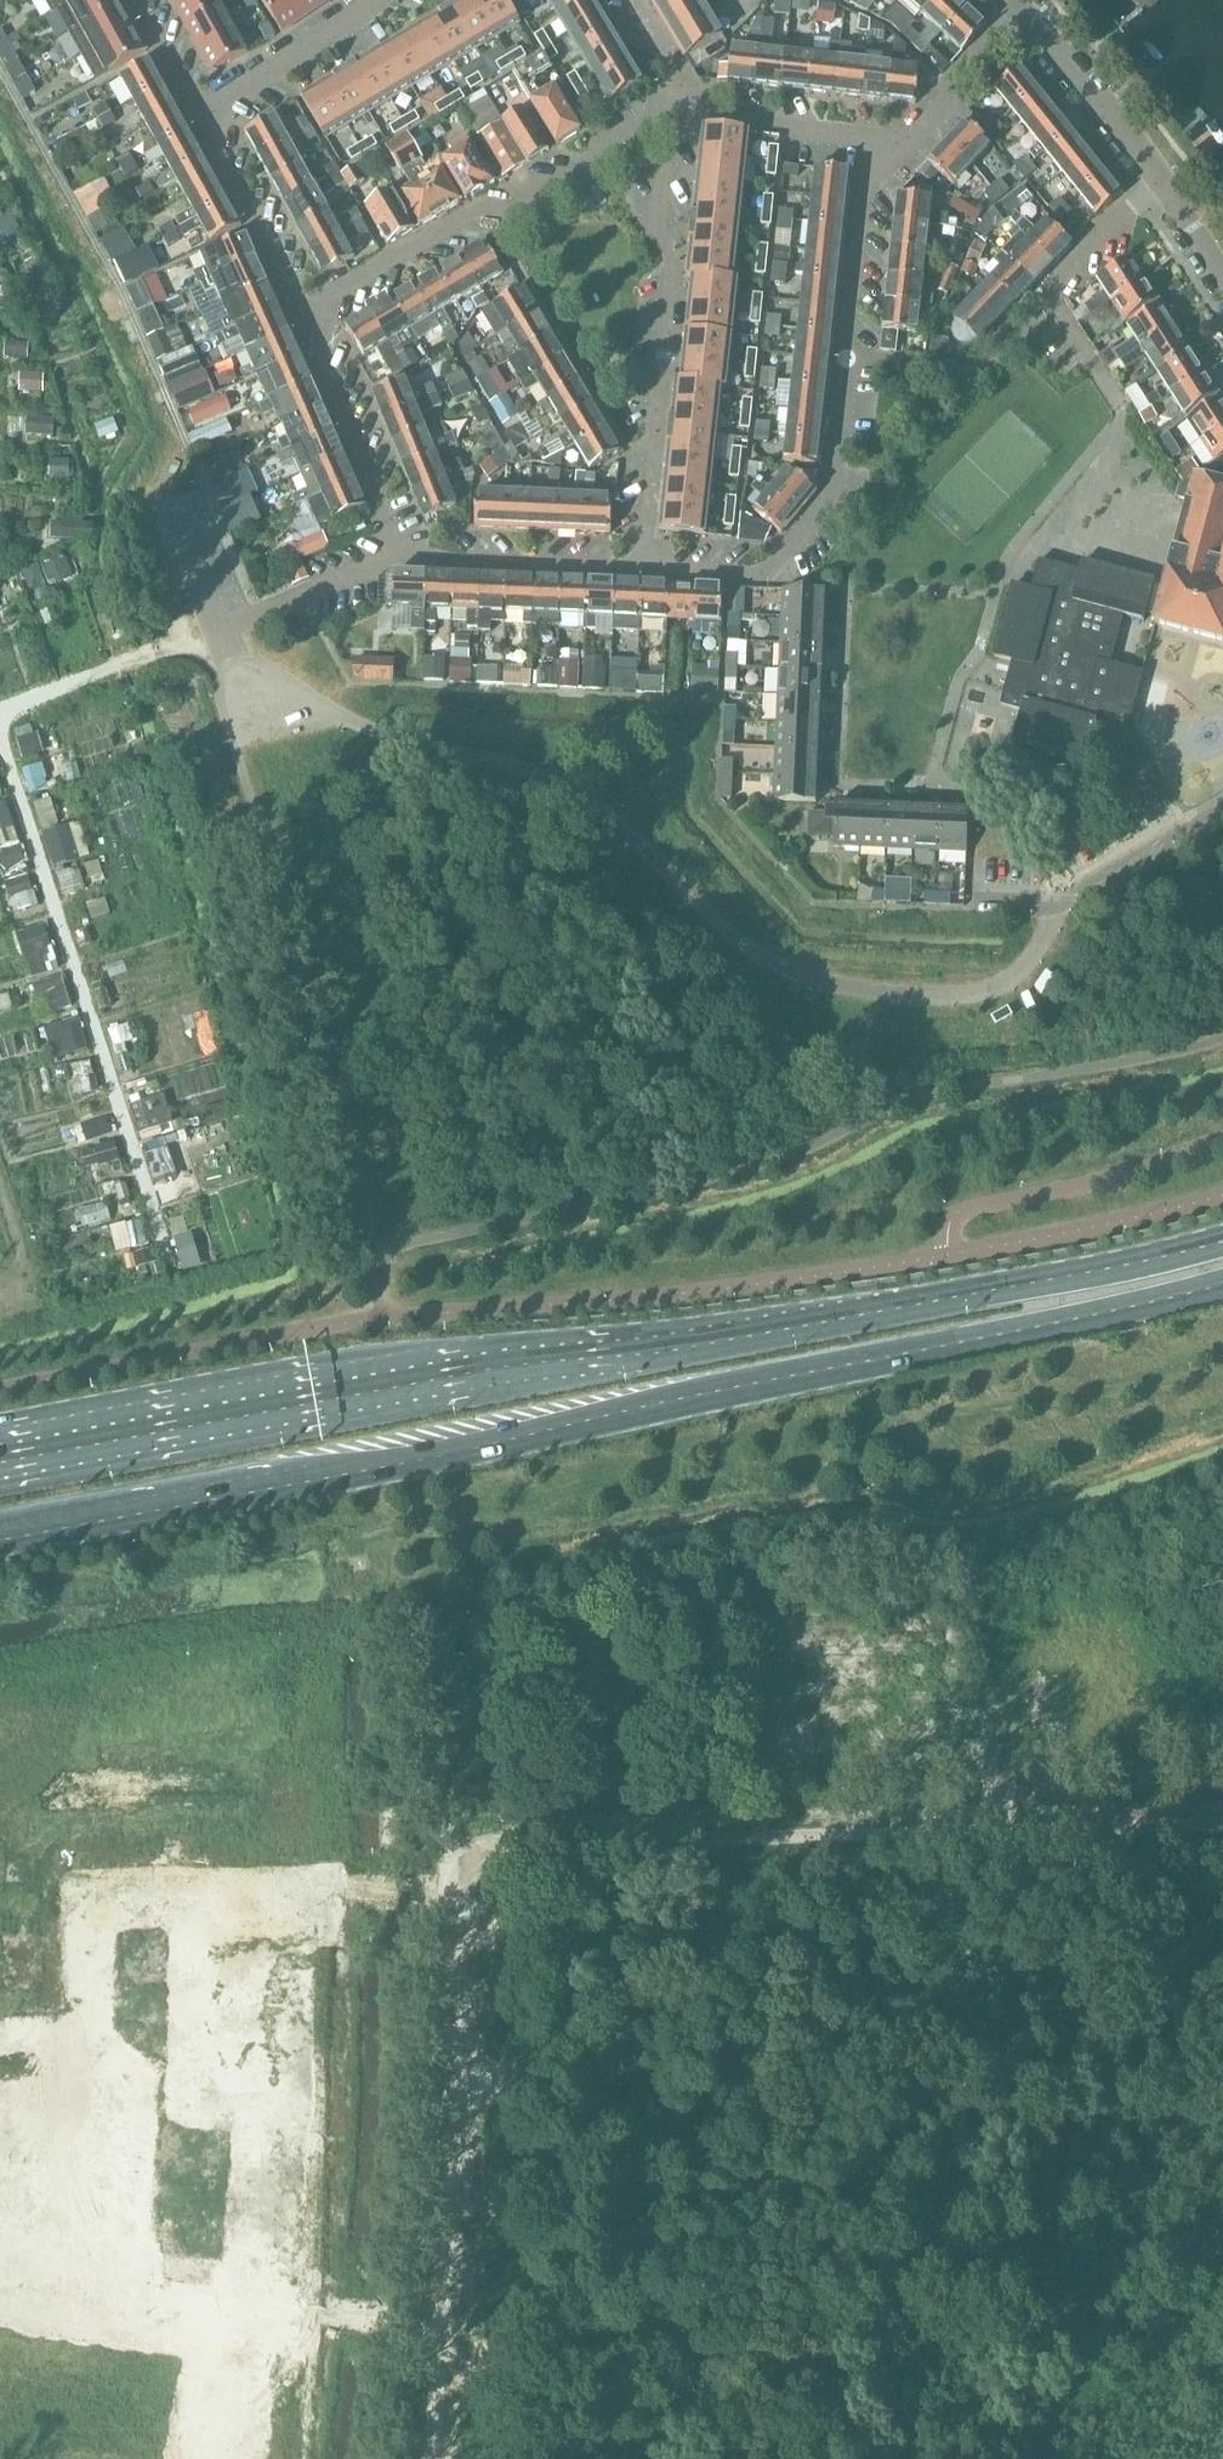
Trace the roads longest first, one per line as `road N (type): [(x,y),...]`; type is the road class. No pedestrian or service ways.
road 1 (primary): [(0,1538),(305,1481),(1222,1284)]
road 2 (primary): [(1222,1240),(993,1292),(0,1461)]
road 3 (unclassified): [(687,2458),(704,2402),(749,2111),(771,1841),(1222,1827)]
road 4 (residential): [(1160,184),(1135,200),(1049,300),(1113,402),(1117,430),(1008,561),(981,652),(957,692),(932,792)]
road 5 (residential): [(645,569),(768,575),(827,497),(863,179),(914,129)]
road 6 (residential): [(645,569),(415,562),(398,552),(306,318)]
road 7 (residential): [(645,569),(689,109)]
road 8 (residential): [(306,318),(689,109)]
road 9 (residential): [(980,903),(1056,906),(1222,812)]
road 10 (residential): [(306,318),(196,115)]
road 11 (residential): [(914,129),(689,109)]
road 12 (residential): [(196,115),(378,0)]
road 13 (residential): [(1160,184),(1026,17)]
road 14 (residential): [(1026,17),(914,129)]
road 15 (residential): [(196,115),(131,0)]
road 16 (residential): [(689,109),(630,0)]

